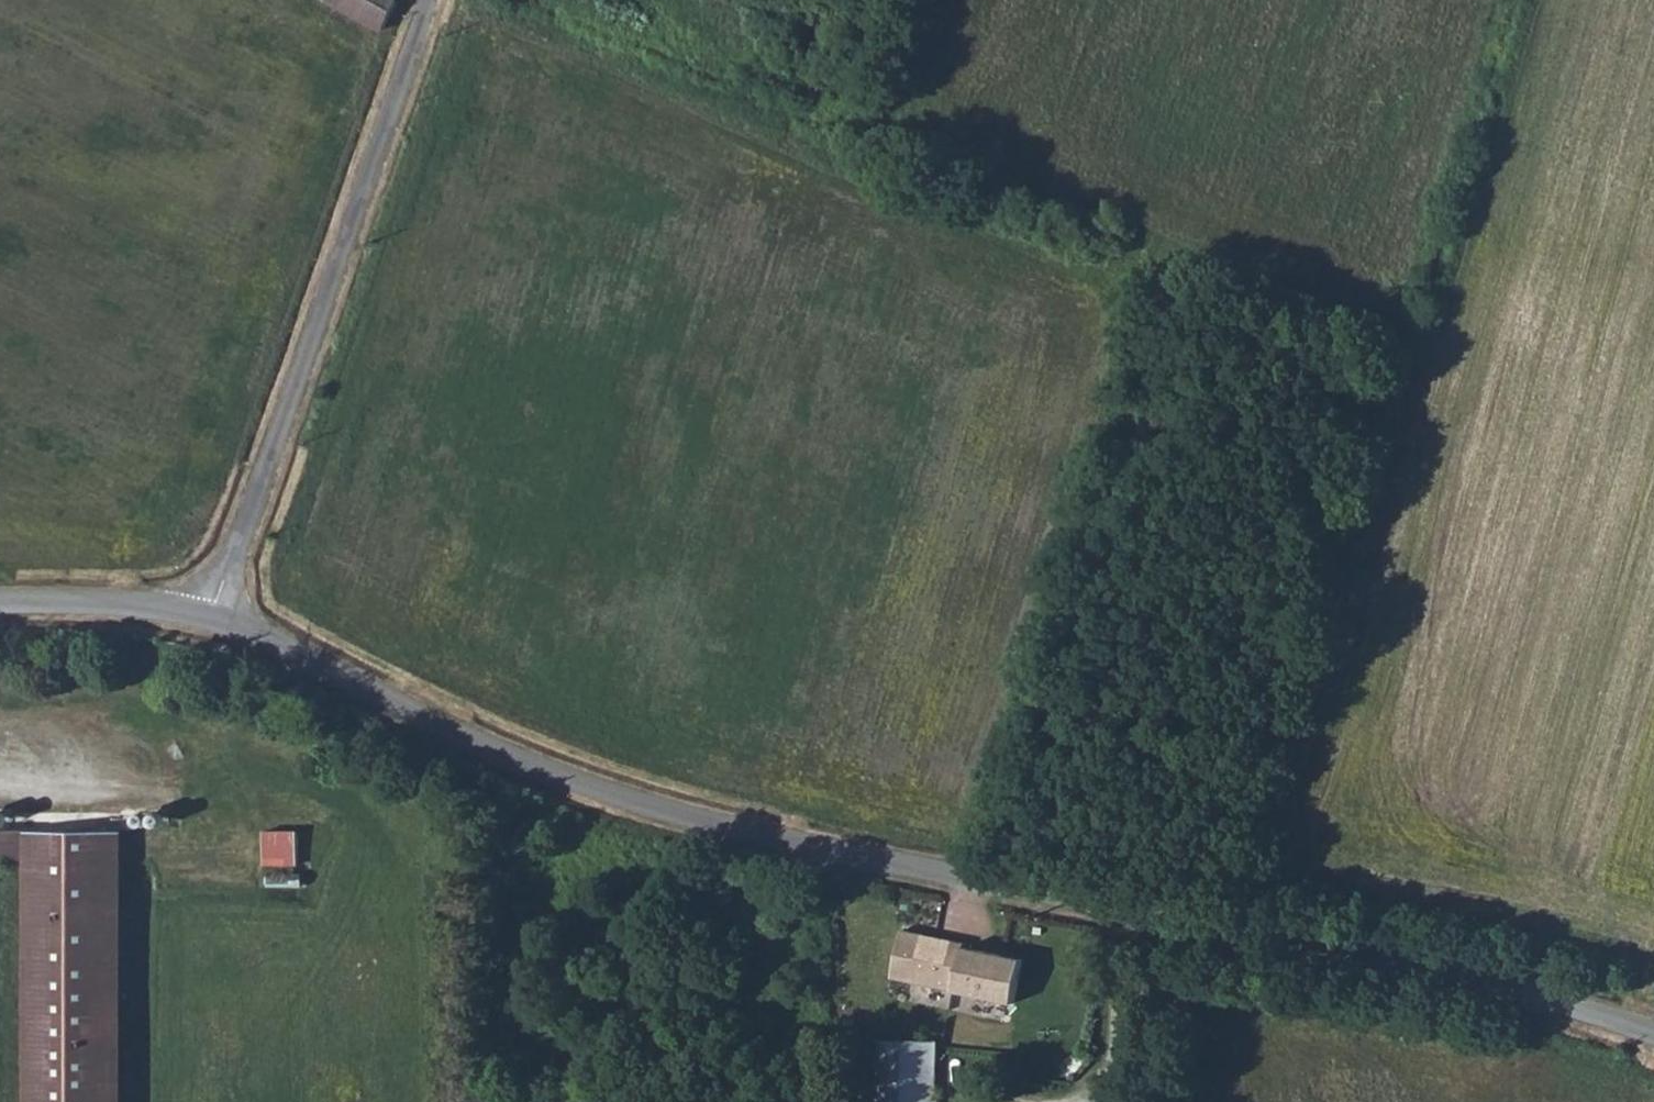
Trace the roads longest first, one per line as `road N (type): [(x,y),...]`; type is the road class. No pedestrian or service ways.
road 1 (unclassified): [(210,616),(529,765),(633,801),(1433,969),(1653,1031)]
road 2 (unclassified): [(432,0),(210,616)]
road 3 (unclassified): [(0,601),(141,605),(210,616)]
road 4 (track): [(1171,917),(1166,1101)]

